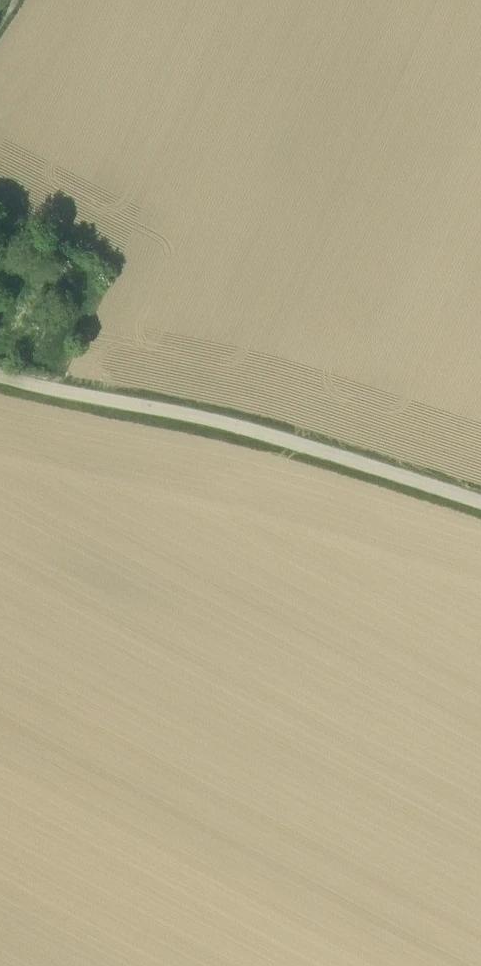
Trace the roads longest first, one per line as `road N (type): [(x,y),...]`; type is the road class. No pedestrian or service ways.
road 1 (unclassified): [(480,503),(284,438),(0,376)]

